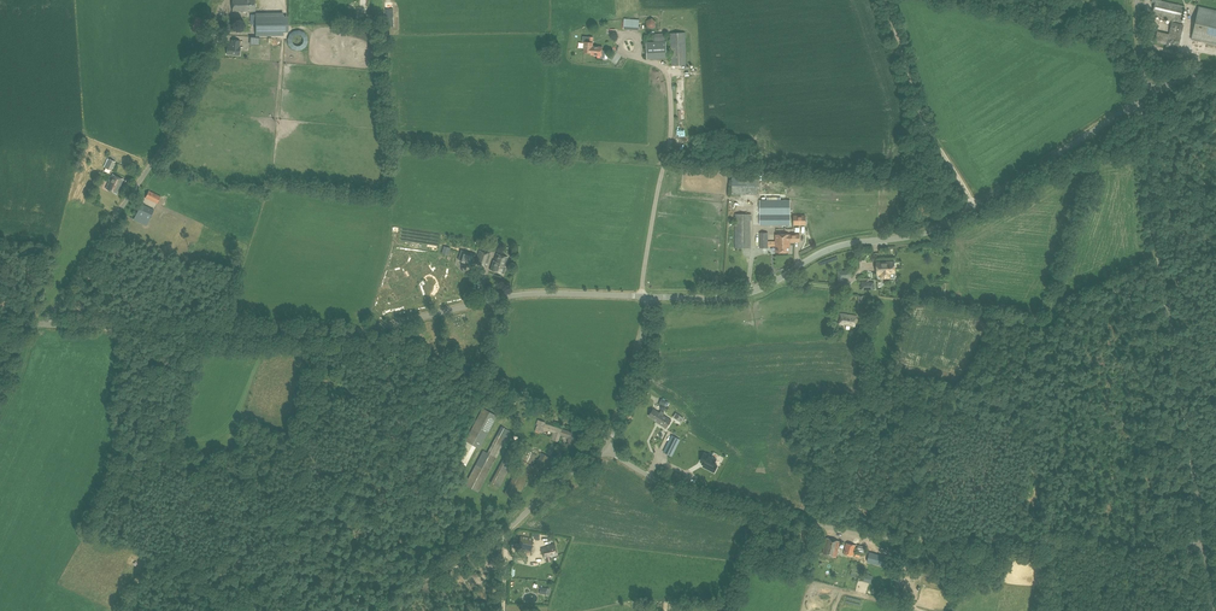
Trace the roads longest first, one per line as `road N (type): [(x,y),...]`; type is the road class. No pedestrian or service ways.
road 1 (unclassified): [(46,324),(331,335),(521,295),(653,296)]
road 2 (unclassified): [(1190,545),(852,531),(693,497),(605,448)]
road 3 (unclassified): [(1206,542),(1160,260),(1145,97)]
road 4 (unclassified): [(46,324),(173,127),(223,0)]
road 5 (unclassified): [(977,205),(924,233),(832,248),(739,296),(653,296)]
road 6 (track): [(130,328),(128,418),(142,482),(204,577),(261,610)]
road 7 (track): [(611,441),(342,334)]
road 8 (unclassified): [(379,610),(507,530),(605,448)]
road 9 (track): [(886,0),(926,131),(977,205)]
road 10 (unclassified): [(977,205),(1145,97)]
road 11 (unclassified): [(605,448),(653,296)]

